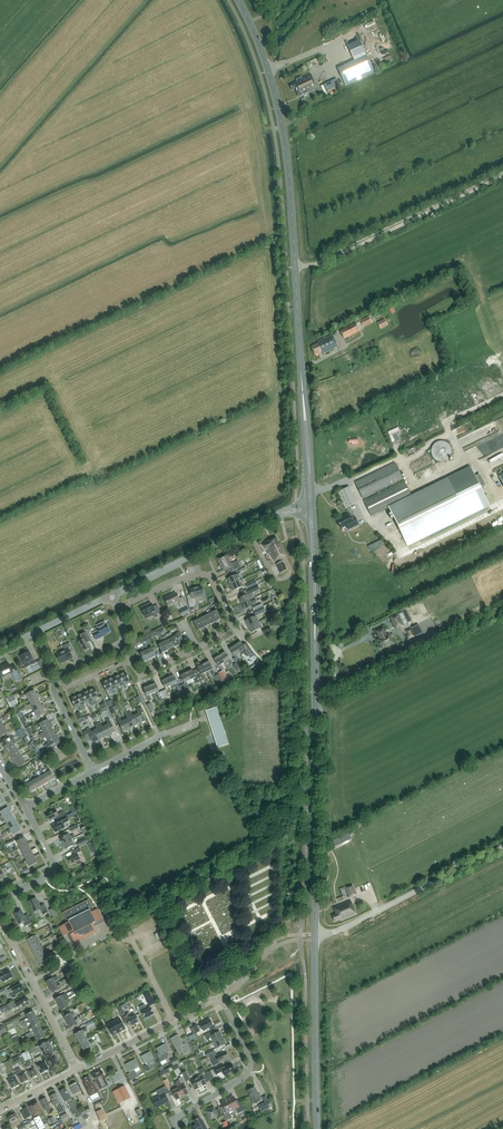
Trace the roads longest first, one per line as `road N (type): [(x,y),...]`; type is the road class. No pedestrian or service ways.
road 1 (primary): [(317,1128),(315,648)]
road 2 (unclassified): [(502,846),(407,895),(386,925),(339,955),(337,1128)]
road 3 (residential): [(130,660),(140,675),(227,633),(231,620),(202,574),(119,607)]
road 4 (track): [(293,265),(333,258),(502,176)]
road 5 (primary): [(288,167),(273,87),(239,0)]
road 6 (primary): [(299,334),(300,250),(288,167)]
road 7 (primary): [(288,167),(299,334)]
road 8 (unclassified): [(177,1121),(250,1071),(249,1052),(219,1001)]
road 9 (residential): [(78,1070),(0,923)]
road 10 (unclassified): [(112,595),(249,528)]
road 11 (primary): [(301,371),(308,510)]
road 12 (primary): [(315,648),(314,509)]
road 13 (primary): [(314,509),(301,371)]
road 14 (primary): [(308,510),(315,648)]
road 15 (residential): [(0,901),(54,868),(26,808)]
road 16 (unclassified): [(0,650),(112,595)]

